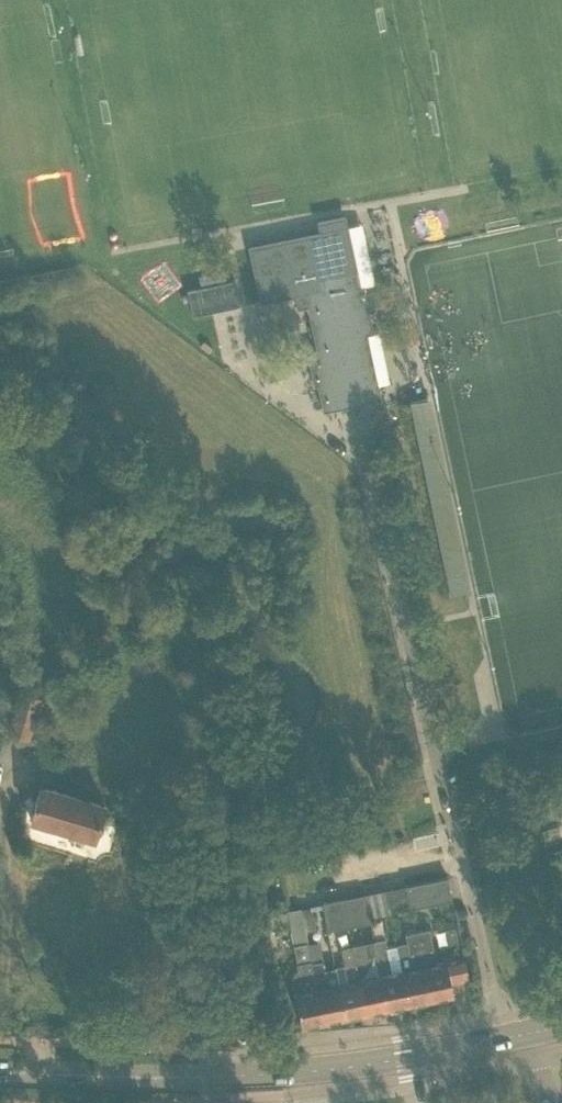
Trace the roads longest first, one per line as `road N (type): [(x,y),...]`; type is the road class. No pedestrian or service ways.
road 1 (tertiary): [(232,1076),(417,1058),(525,1034)]
road 2 (tertiary): [(232,1076),(0,1071)]

